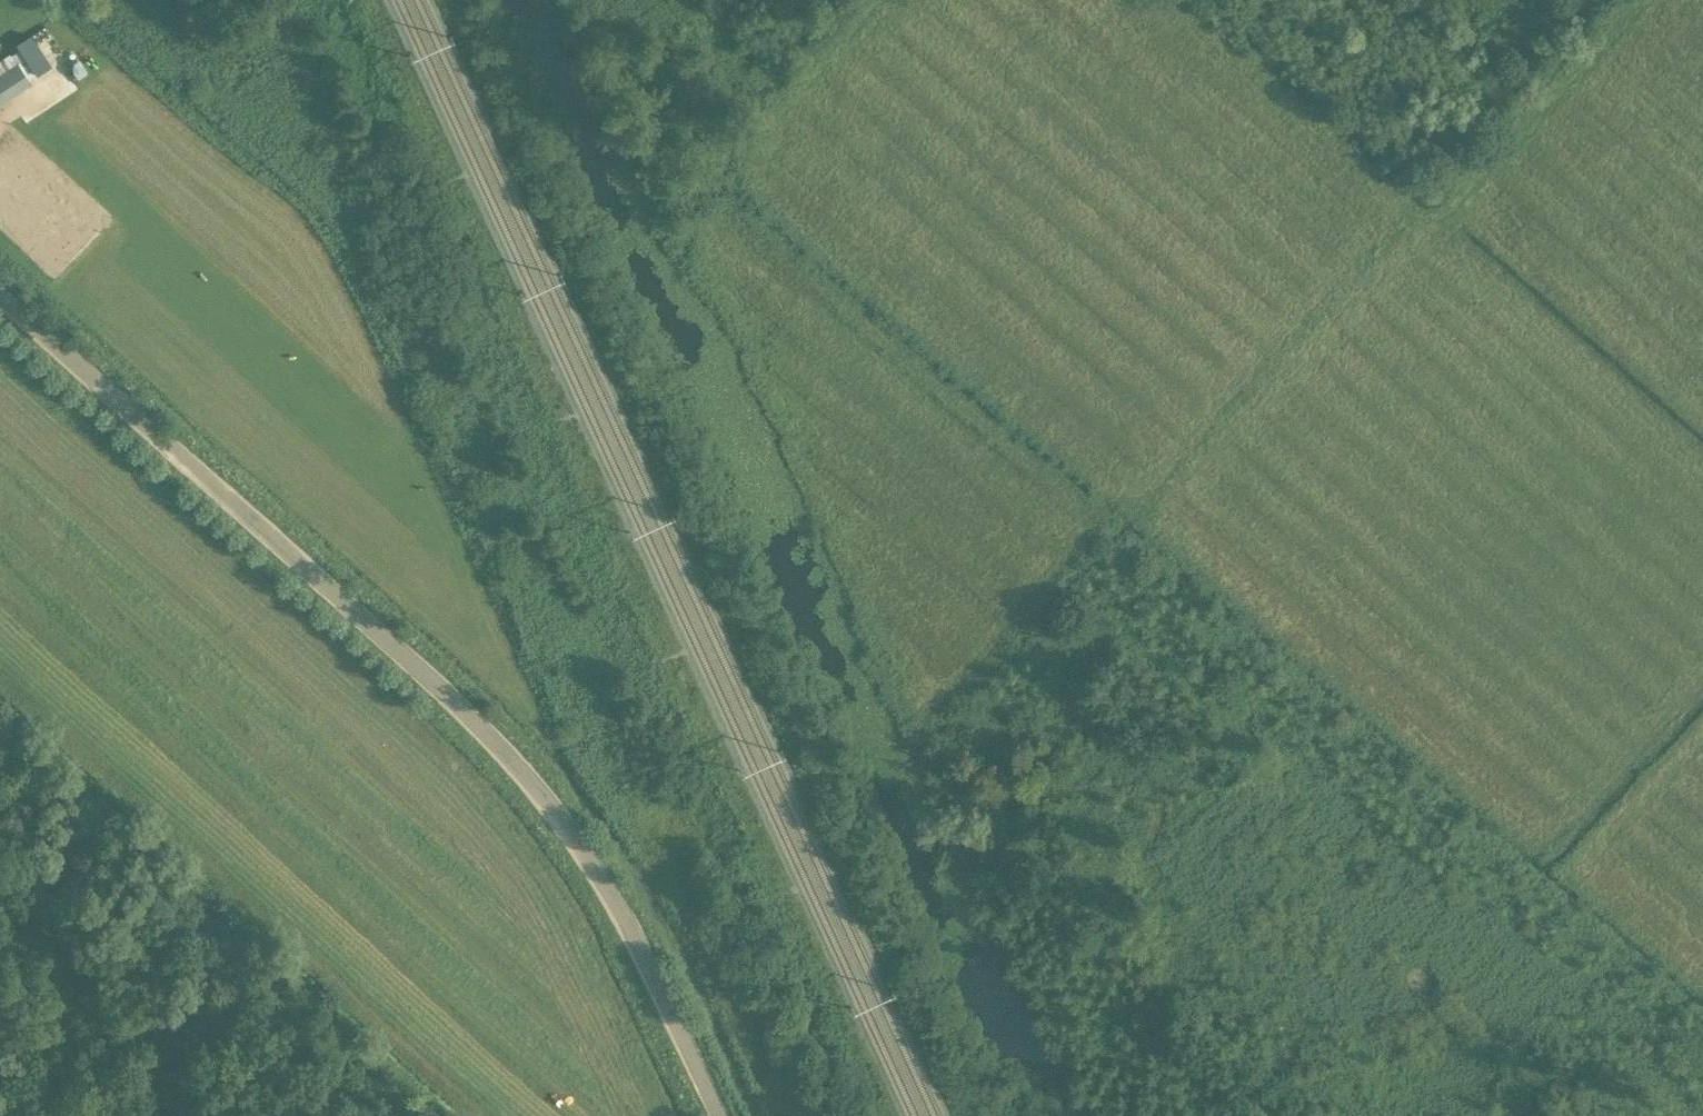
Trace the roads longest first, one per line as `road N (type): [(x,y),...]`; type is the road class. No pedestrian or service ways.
road 1 (unclassified): [(719,1115),(633,932),(568,828),(479,724),(0,292)]

